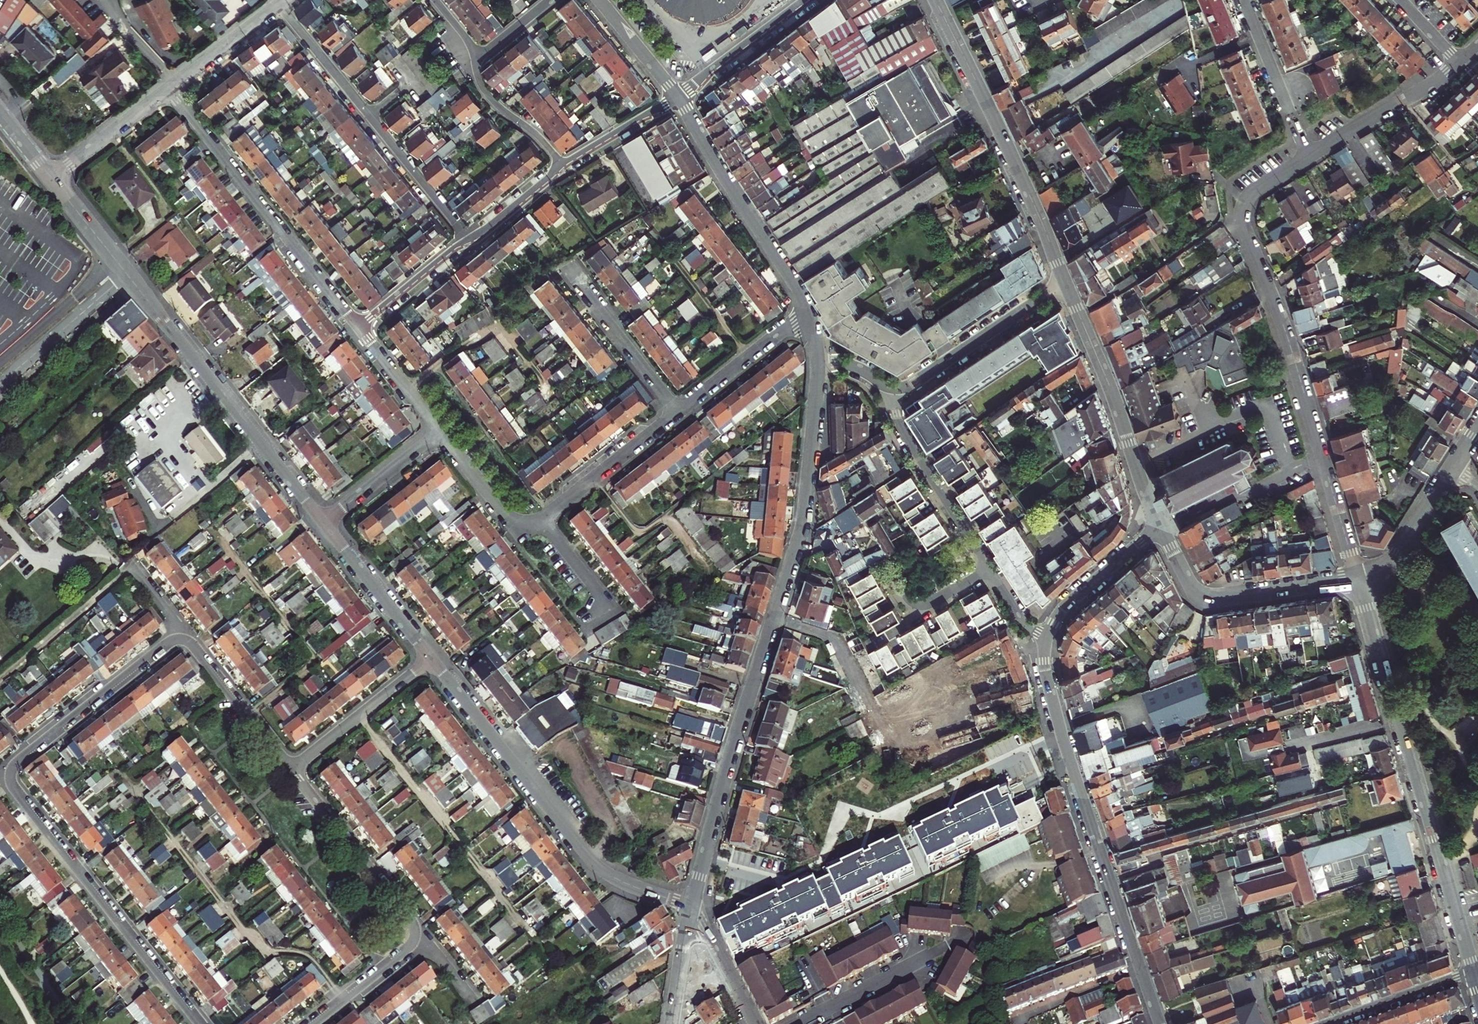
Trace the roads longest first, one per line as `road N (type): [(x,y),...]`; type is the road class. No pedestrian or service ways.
road 1 (residential): [(691,906),(802,530),(818,365)]
road 2 (residential): [(325,523),(52,179)]
road 3 (residential): [(1357,578),(1472,973)]
road 4 (residential): [(11,773),(179,639),(195,646),(291,770)]
road 5 (residential): [(1243,222),(1287,335),(1357,578)]
road 6 (residential): [(691,906),(620,880),(592,860),(432,659)]
road 7 (residential): [(291,770),(422,935),(311,1023)]
road 8 (residential): [(11,773),(14,788),(200,1023)]
road 9 (tertiary): [(936,0),(1065,283)]
road 10 (residential): [(171,88),(359,329)]
road 11 (residential): [(280,5),(467,240)]
road 12 (residential): [(1076,779),(1342,699)]
road 13 (residential): [(1243,222),(1256,190),(1459,62)]
road 14 (tertiary): [(1065,283),(1159,525)]
road 15 (residential): [(1110,882),(1155,867),(1152,857),(1336,804)]
road 16 (residential): [(806,311),(677,99)]
road 17 (residential): [(1159,525),(1193,589),(1206,597),(1357,578)]
road 18 (residential): [(1065,283),(914,384),(890,388)]
road 19 (residential): [(890,388),(904,432),(989,567)]
road 20 (residential): [(567,267),(677,412)]
road 21 (residential): [(291,770),(432,659)]
road 22 (residential): [(432,659),(325,523)]
road 23 (residential): [(543,519),(677,412)]
road 24 (residential): [(810,0),(677,99)]
road 25 (residential): [(677,412),(806,311)]
road 26 (tertiary): [(1159,525),(1062,609),(1047,639)]
road 27 (residential): [(801,1023),(945,953)]
road 28 (residential): [(439,431),(523,534),(543,519)]
road 29 (residential): [(1357,578),(1395,559),(1453,468)]
road 30 (residential): [(52,179),(171,88)]
road 31 (residential): [(1001,1023),(1141,970)]
road 32 (residential): [(1332,1023),(1472,973)]
road 33 (residential): [(325,523),(439,431)]
road 34 (tertiary): [(1047,639),(1047,679),(1076,779)]
road 35 (residential): [(467,240),(359,329)]
road 36 (residential): [(475,60),(489,97),(562,165)]
road 37 (residential): [(171,88),(280,5)]
road 38 (residential): [(989,567),(916,606),(883,565)]
road 39 (residential): [(754,1023),(691,906)]
road 40 (residential): [(677,99),(562,165)]
road 41 (residential): [(359,329),(439,431)]
road 42 (residential): [(1244,0),(1293,120)]
road 43 (residential): [(677,99),(599,0)]
road 44 (residential): [(543,519),(607,602),(593,613)]
road 45 (residential): [(562,165),(467,240)]
road 46 (residential): [(691,906),(669,1023)]

